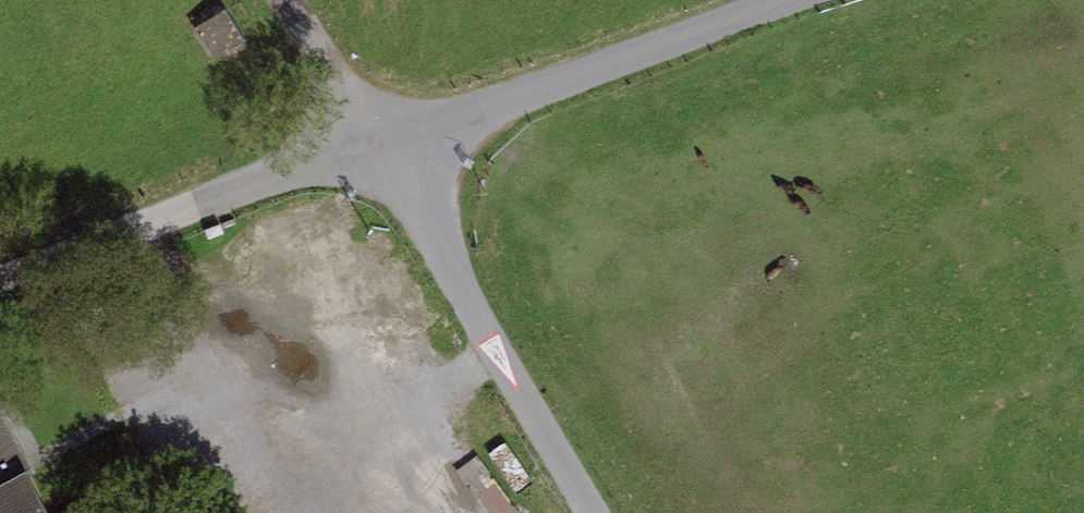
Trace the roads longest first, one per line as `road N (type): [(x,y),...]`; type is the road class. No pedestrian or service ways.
road 1 (unclassified): [(390,137),(617,512)]
road 2 (unclassified): [(390,137),(790,0)]
road 3 (unclassified): [(0,293),(390,137)]
road 4 (unclassified): [(307,0),(390,137)]

